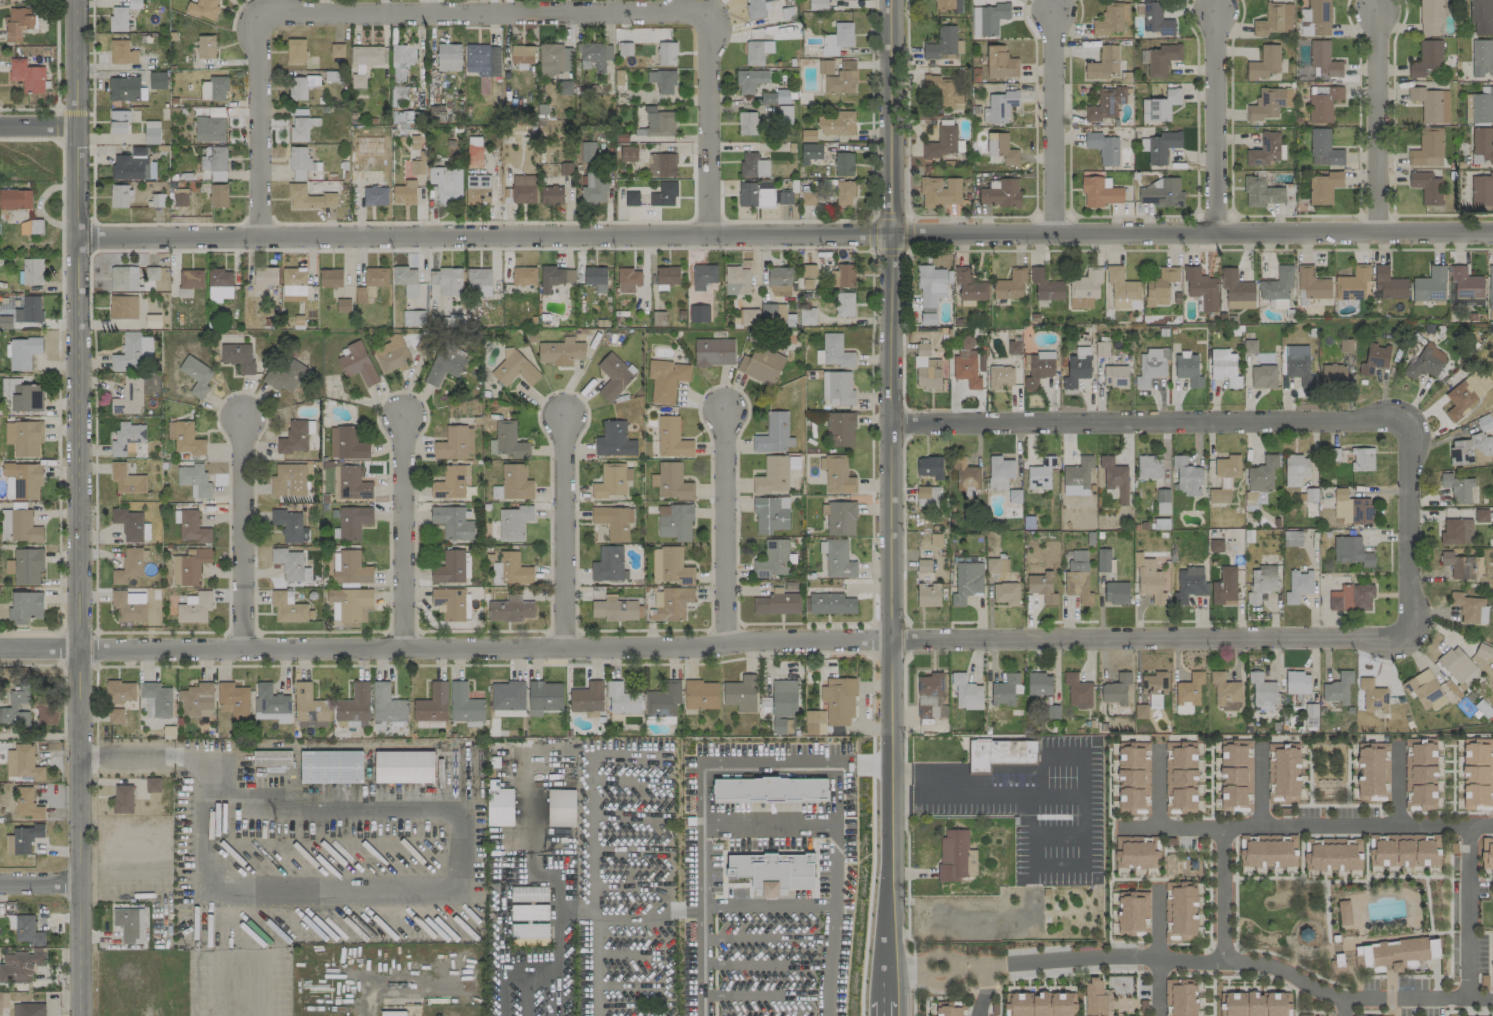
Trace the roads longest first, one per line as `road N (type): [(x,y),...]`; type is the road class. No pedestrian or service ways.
road 1 (residential): [(74,237),(1492,233)]
road 2 (residential): [(0,646),(1390,639)]
road 3 (tertiary): [(888,0),(894,1015)]
road 4 (tertiary): [(74,0),(77,1015)]
road 5 (residential): [(259,236),(261,12),(707,14),(709,235)]
road 6 (residential): [(889,424),(1387,420)]
road 7 (residential): [(1387,420),(1407,441),(1407,611),(1402,631),(1390,639)]
road 8 (residential): [(728,642),(725,415)]
road 9 (residential): [(1050,9),(1053,235)]
road 10 (residential): [(240,645),(241,420)]
road 11 (residential): [(1379,235),(1378,10)]
road 12 (residential): [(404,644),(402,420)]
road 13 (residential): [(563,643),(562,420)]
road 14 (residential): [(1215,12),(1215,235)]

